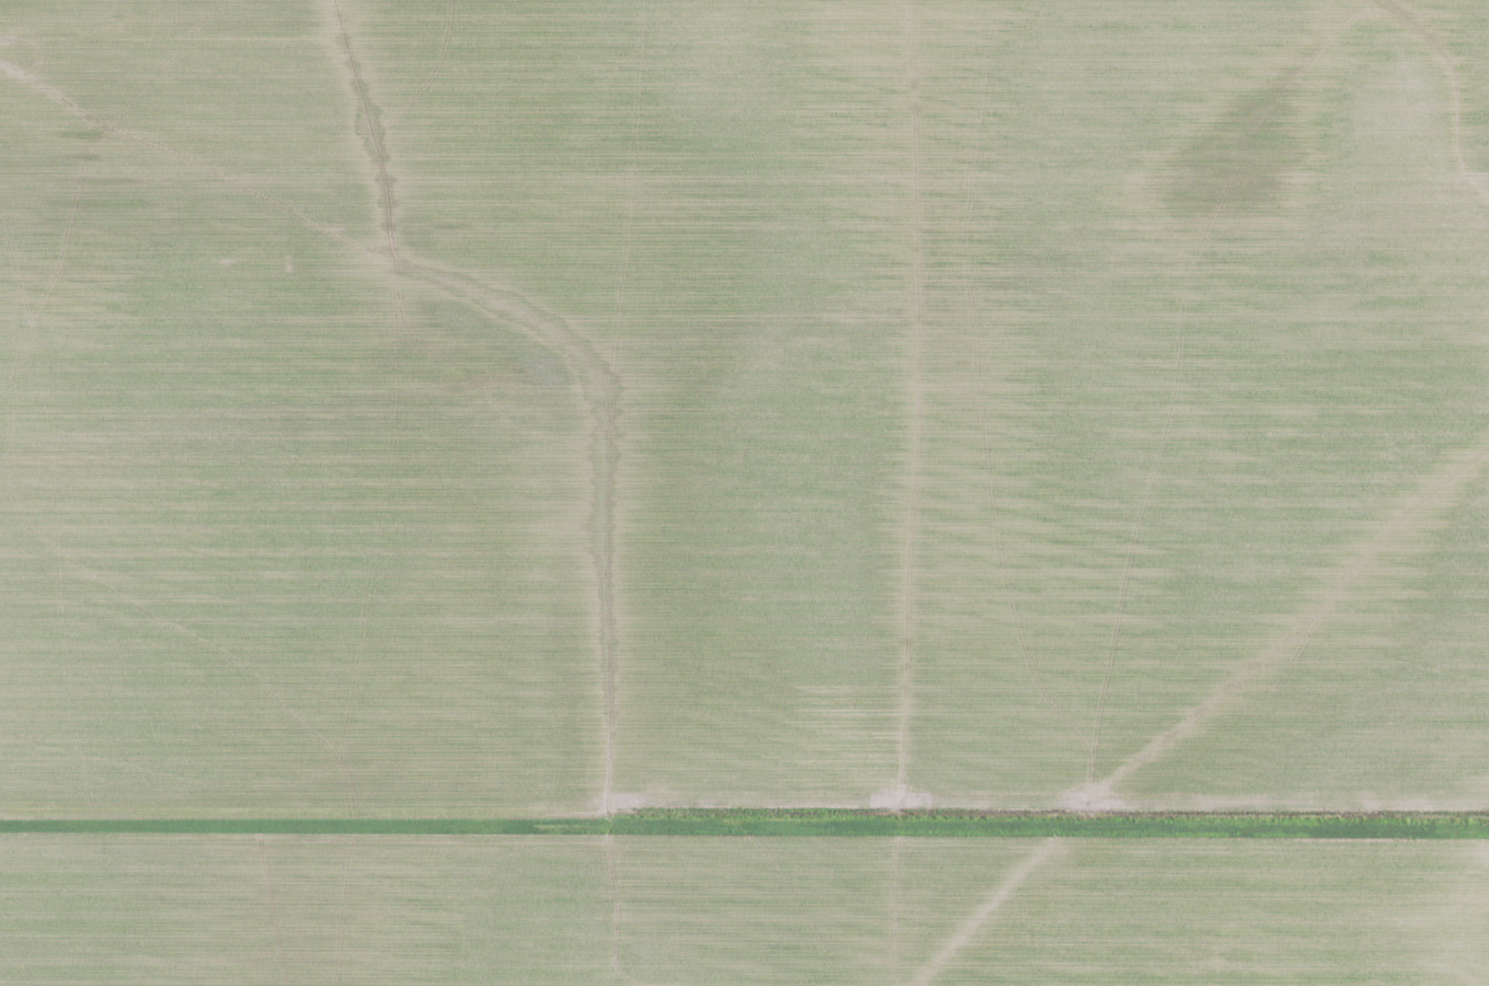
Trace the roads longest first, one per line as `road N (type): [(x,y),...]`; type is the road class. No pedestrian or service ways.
road 1 (track): [(0,822),(1488,830)]

